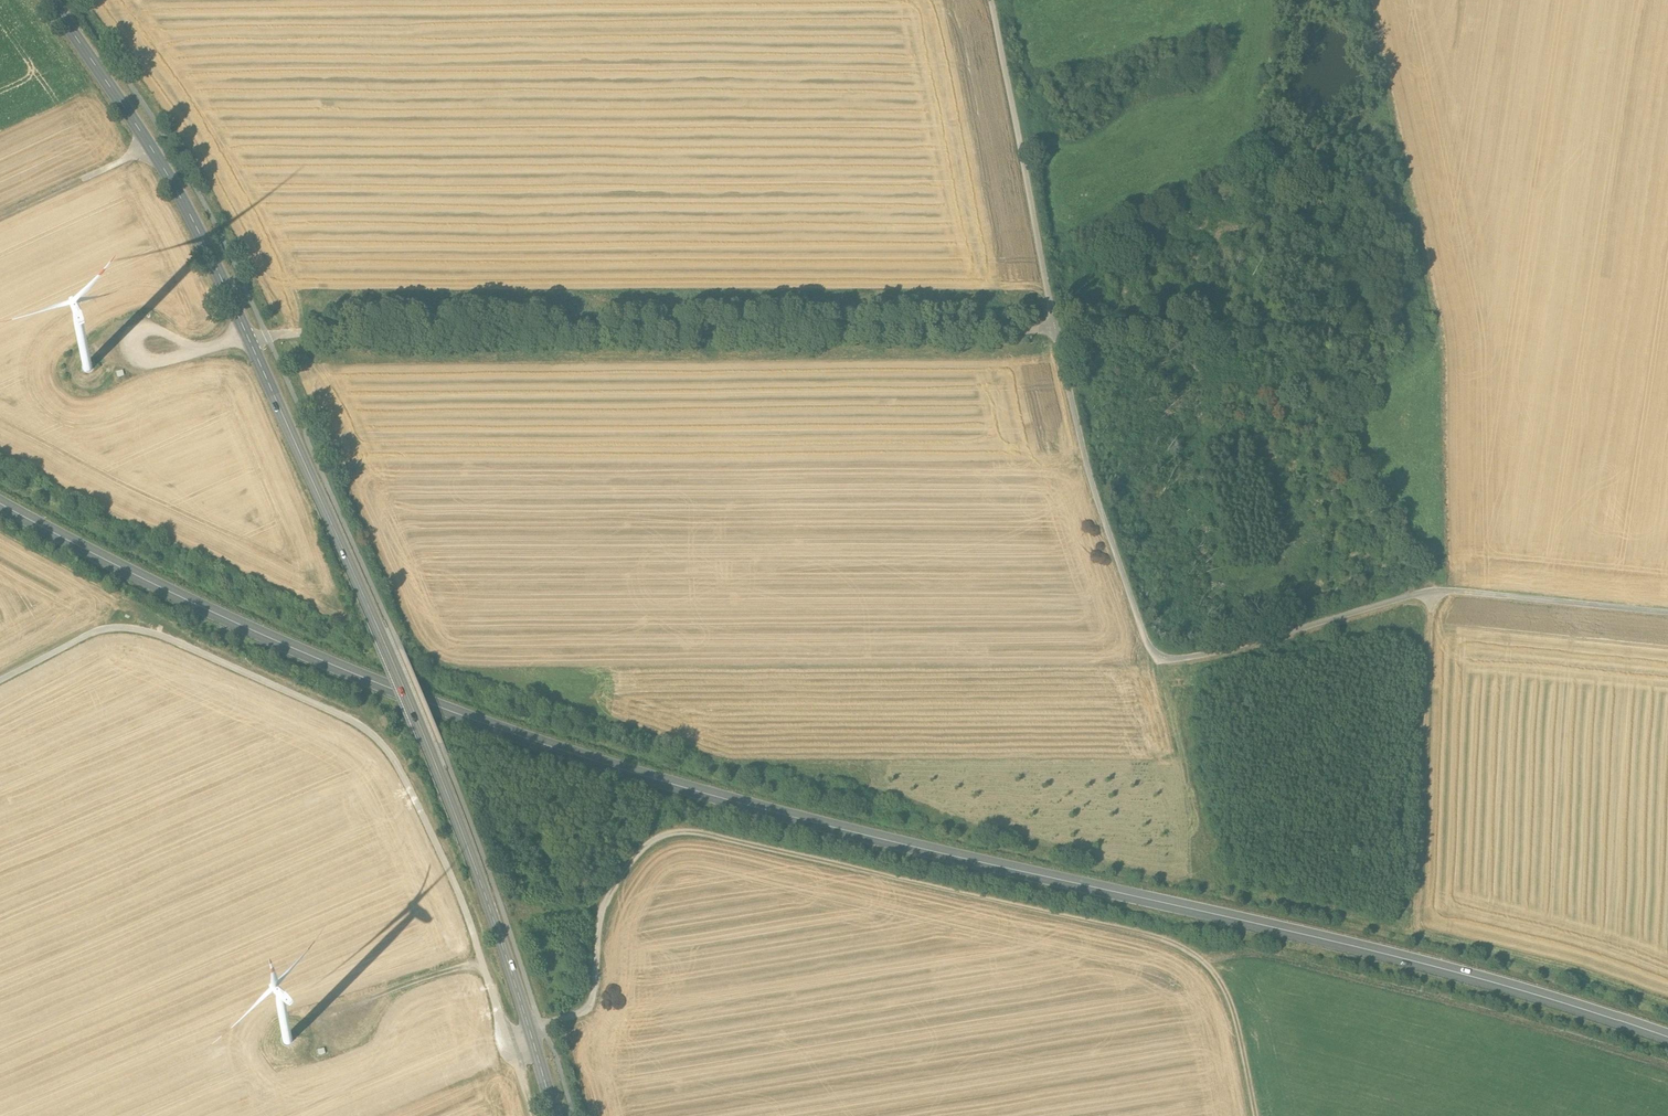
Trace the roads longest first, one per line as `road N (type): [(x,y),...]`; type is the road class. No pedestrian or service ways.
road 1 (primary): [(0,501),(284,642),(635,771),(834,826),(1406,957),(1667,1036)]
road 2 (secondary): [(50,0),(180,195),(249,339),(457,819),(554,1115)]
road 3 (track): [(1257,1115),(1224,980),(1177,938),(688,830),(642,843),(609,885),(591,1002),(541,1026)]
road 4 (unclassified): [(1667,610),(1435,587),(1156,653),(1087,476),(1054,329)]
road 5 (track): [(268,337),(1054,329)]
road 6 (track): [(1667,999),(1204,871),(1156,653)]
road 7 (track): [(0,680),(92,633),(136,628),(358,724),(386,750),(415,801),(481,963)]
road 8 (track): [(1204,871),(922,805),(863,771)]
road 9 (track): [(1417,591),(1421,929)]
road 10 (track): [(994,0),(1037,187),(1054,329)]
road 11 (track): [(151,147),(0,216)]

